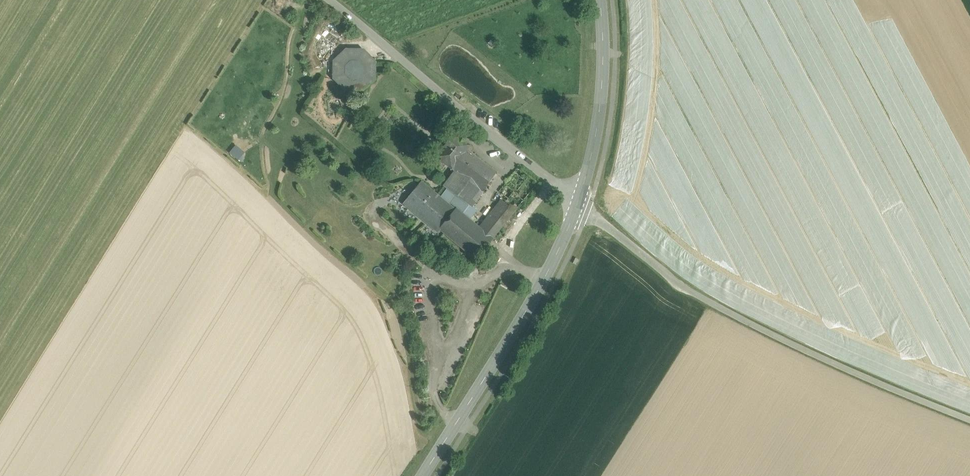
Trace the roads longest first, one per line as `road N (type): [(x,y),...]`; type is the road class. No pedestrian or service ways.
road 1 (unclassified): [(969,419),(694,294),(579,202)]
road 2 (unclassified): [(579,202),(330,0)]
road 3 (secondary): [(579,202),(544,280),(422,475)]
road 4 (secondary): [(601,0),(598,125),(579,202)]

